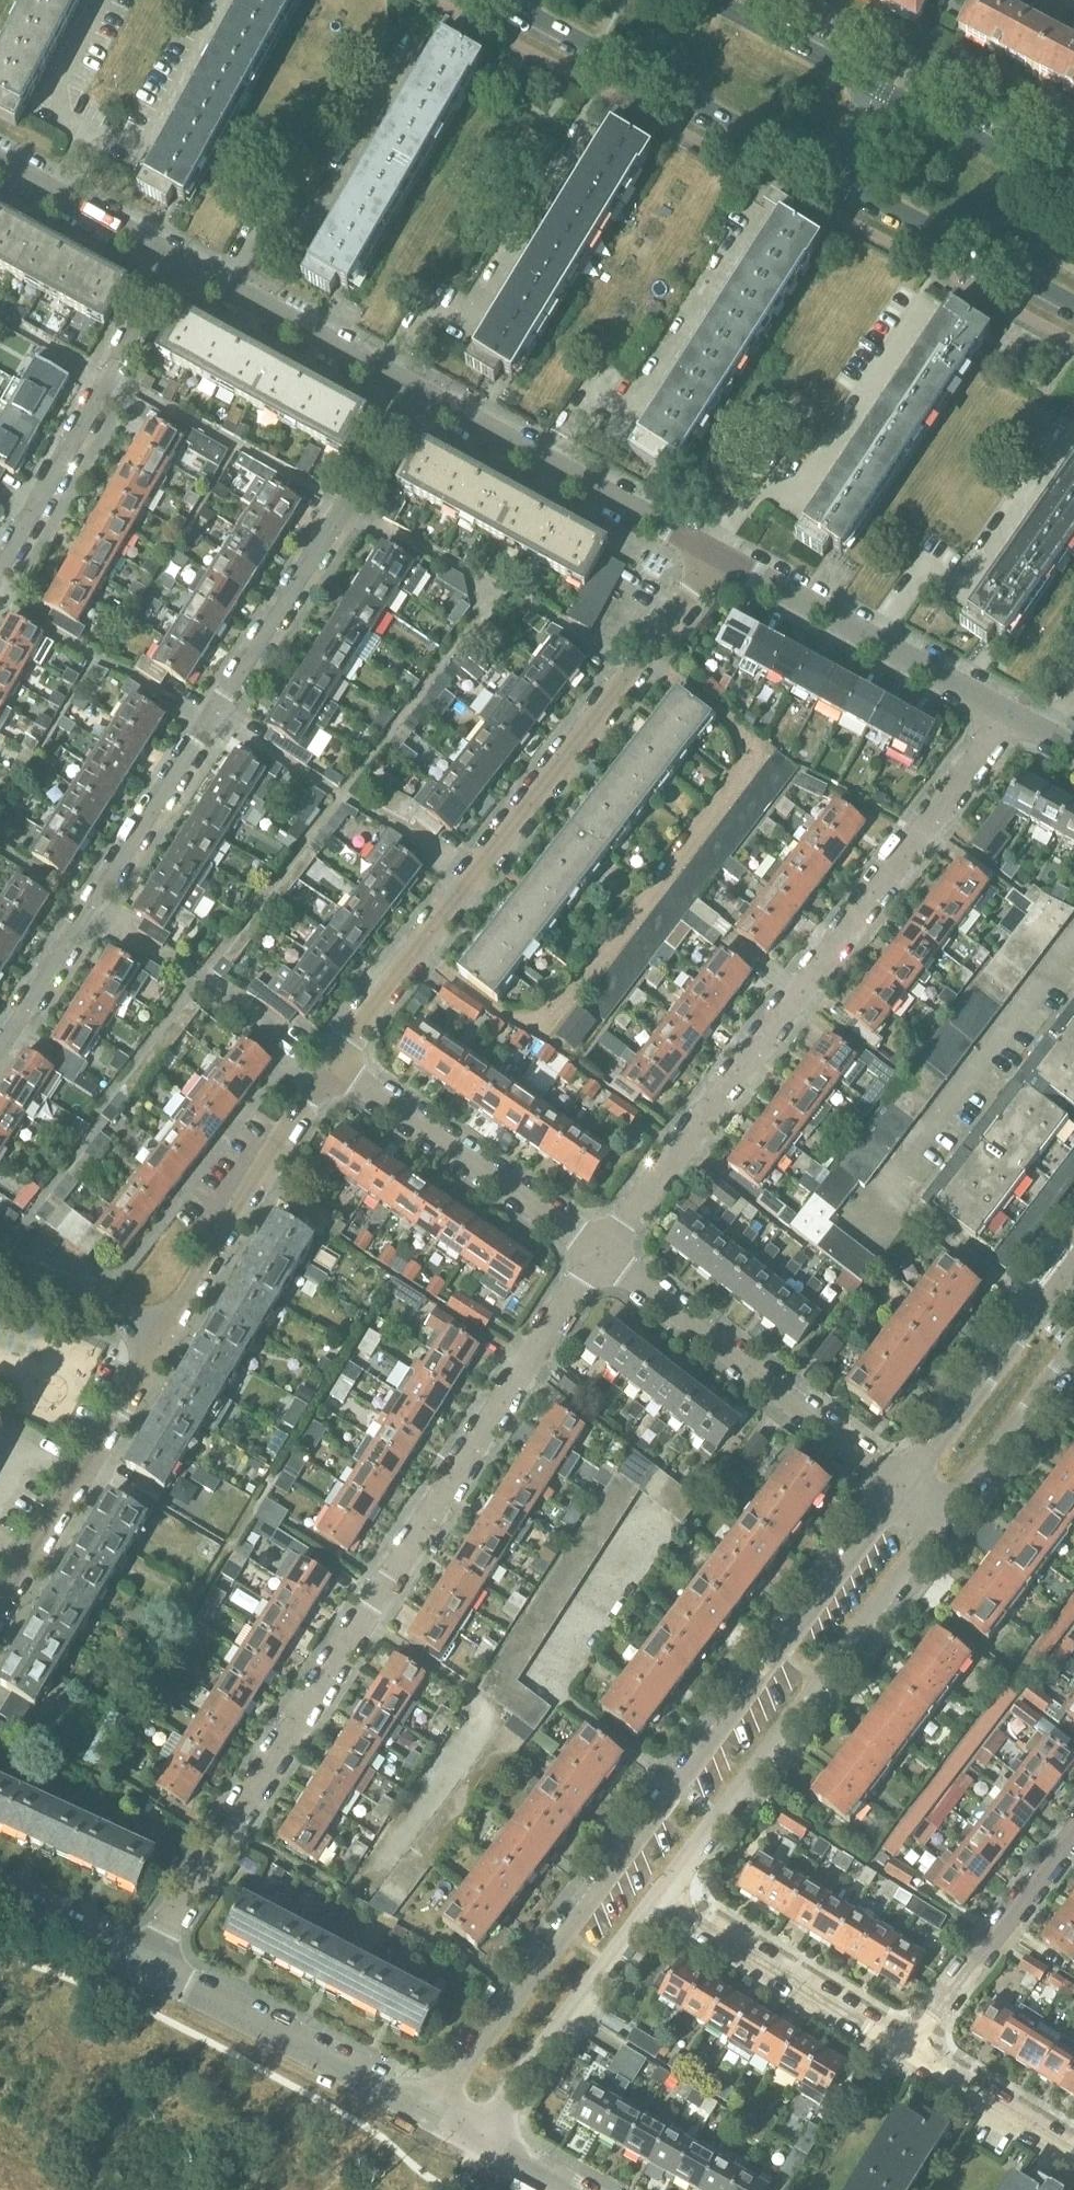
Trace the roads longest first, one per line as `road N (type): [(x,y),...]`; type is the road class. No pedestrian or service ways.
road 1 (residential): [(146,1966),(601,1249)]
road 2 (residential): [(0,1055),(423,400)]
road 3 (residential): [(898,1493),(438,2105)]
road 4 (residential): [(601,1249),(1010,719)]
road 5 (primary): [(506,0),(1073,302)]
road 6 (residential): [(343,1060),(700,555)]
road 7 (residential): [(654,1897),(939,1531)]
road 8 (primary): [(1073,192),(712,0)]
road 9 (residential): [(898,1493),(601,1249)]
road 10 (residential): [(0,571),(179,263)]
road 11 (residential): [(1010,719),(700,555)]
road 12 (residential): [(166,1340),(343,1060)]
road 13 (residential): [(438,2105),(146,1966)]
road 14 (residential): [(601,1249),(343,1060)]
road 15 (residential): [(4,1614),(166,1340)]
road 16 (residential): [(700,555),(423,400)]
road 17 (residential): [(910,2049),(654,1897)]
road 18 (residential): [(486,2135),(654,1897)]
road 19 (residential): [(1073,1263),(898,1493)]
road 20 (residential): [(423,400),(179,263)]
road 21 (residential): [(910,2049),(1073,1834)]
road 22 (residential): [(939,1531),(1073,1354)]
road 23 (residential): [(179,263),(0,163)]
road 24 (residential): [(1073,2153),(910,2049)]
road 25 (residential): [(166,1340),(0,1259)]
road 26 (residential): [(146,1966),(0,1903)]

